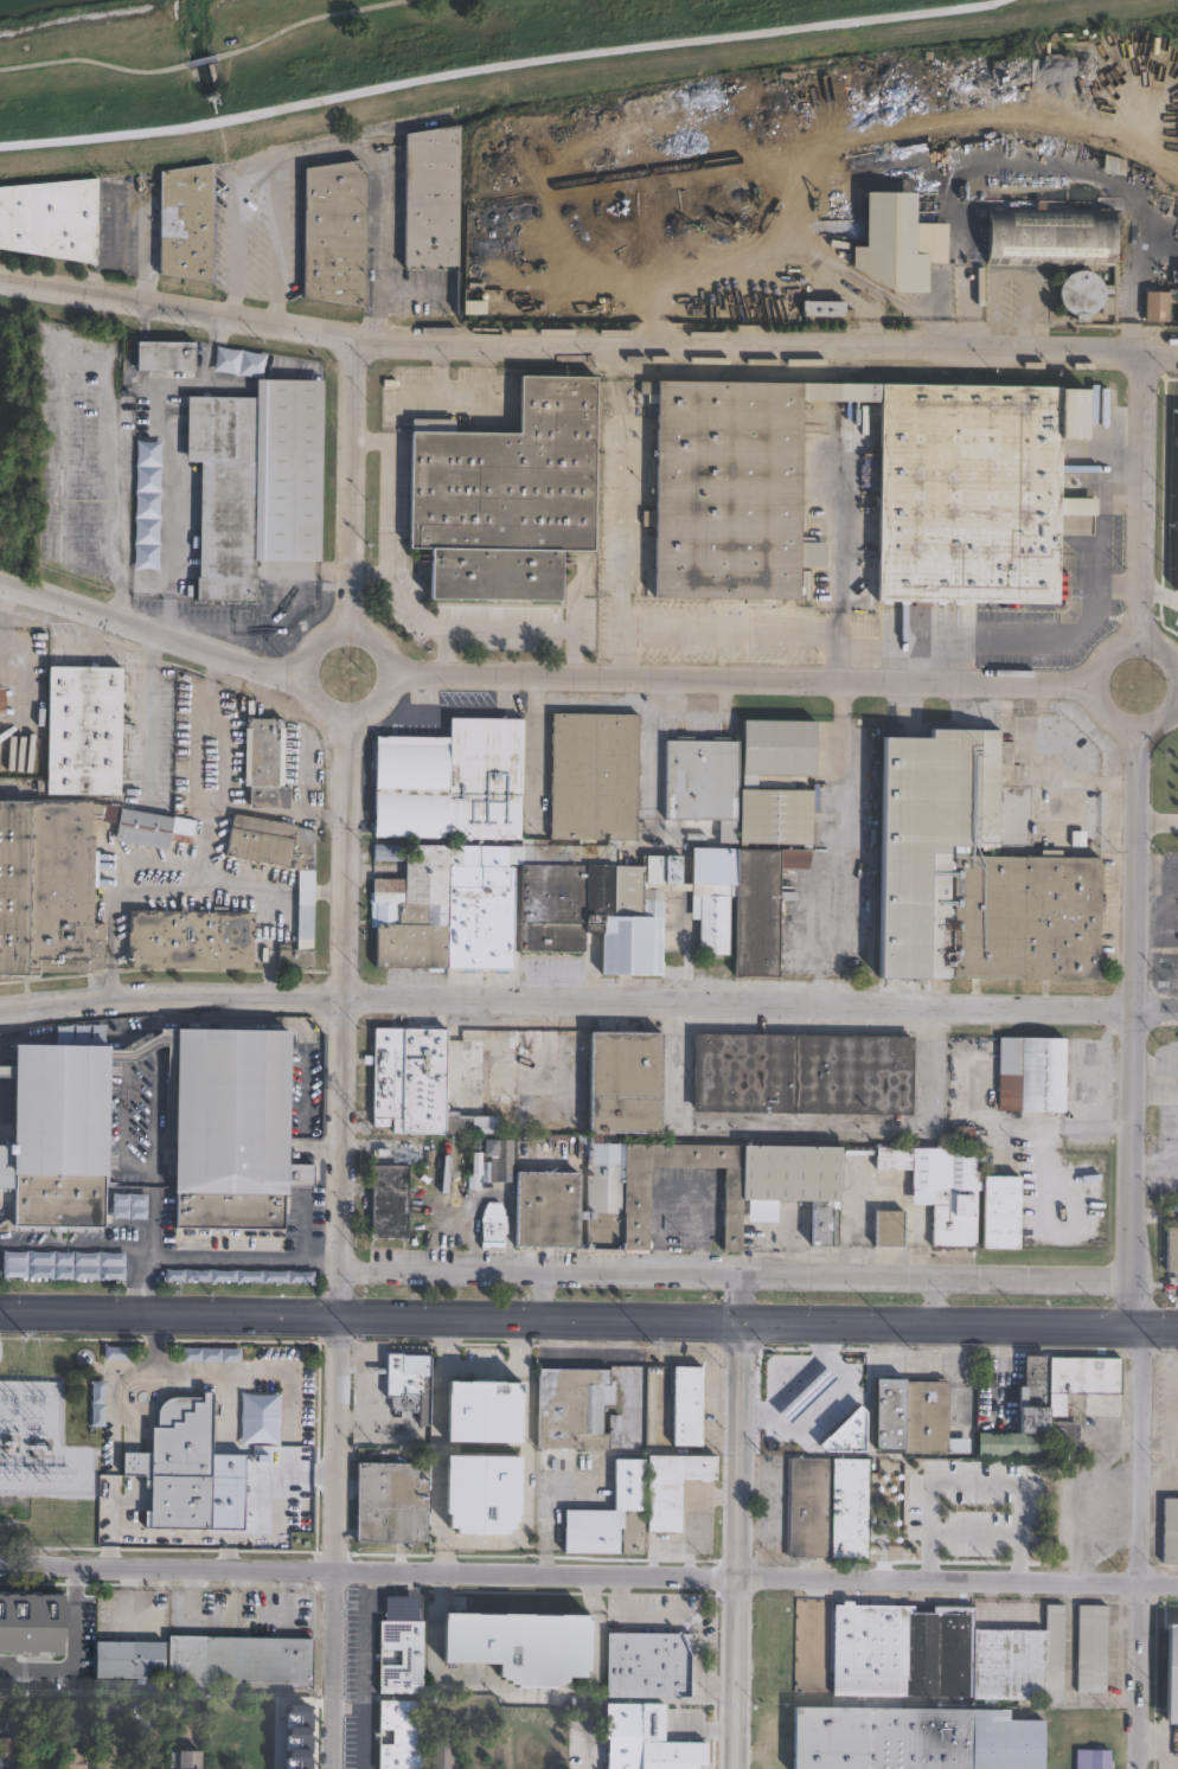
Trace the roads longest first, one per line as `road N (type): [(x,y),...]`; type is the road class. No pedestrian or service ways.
road 1 (residential): [(1177,353),(356,339),(0,276)]
road 2 (residential): [(1177,1012),(168,995),(0,1012)]
road 3 (residential): [(1177,1583),(0,1566)]
road 4 (residential): [(1091,681),(392,674)]
road 5 (secondary): [(0,1308),(622,1319)]
road 6 (residential): [(1140,1328),(1137,726)]
road 7 (residential): [(341,1313),(352,718)]
road 8 (residential): [(341,1313),(336,1768)]
road 9 (residential): [(1140,1328),(1140,1768)]
road 10 (tertiary): [(742,1449),(738,1768)]
road 11 (secondary): [(859,1323),(1177,1328)]
road 12 (residential): [(300,671),(0,584)]
road 13 (residential): [(342,627),(356,339)]
road 14 (residential): [(1139,639),(1148,353)]
road 15 (residential): [(352,718),(380,704),(392,674),(378,639),(342,627),(313,641),(300,671),(315,706),(352,718)]
road 16 (residential): [(1177,674),(1167,652),(1139,639),(1106,649),(1091,681),(1105,714),(1137,726),(1169,712),(1177,688)]
road 17 (tertiary): [(743,1321),(742,1449)]
road 18 (secondary): [(622,1319),(743,1321)]

